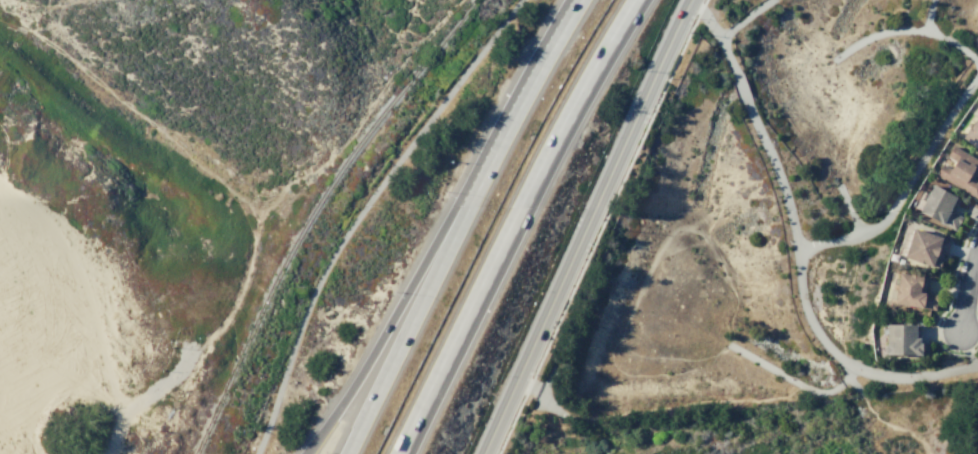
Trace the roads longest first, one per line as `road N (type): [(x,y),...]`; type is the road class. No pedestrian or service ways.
road 1 (motorway): [(403,453),(578,104),(642,0)]
road 2 (secondary): [(689,0),(481,453)]
road 3 (motorway): [(532,82),(306,453)]
road 4 (motorway): [(532,82),(347,453)]

